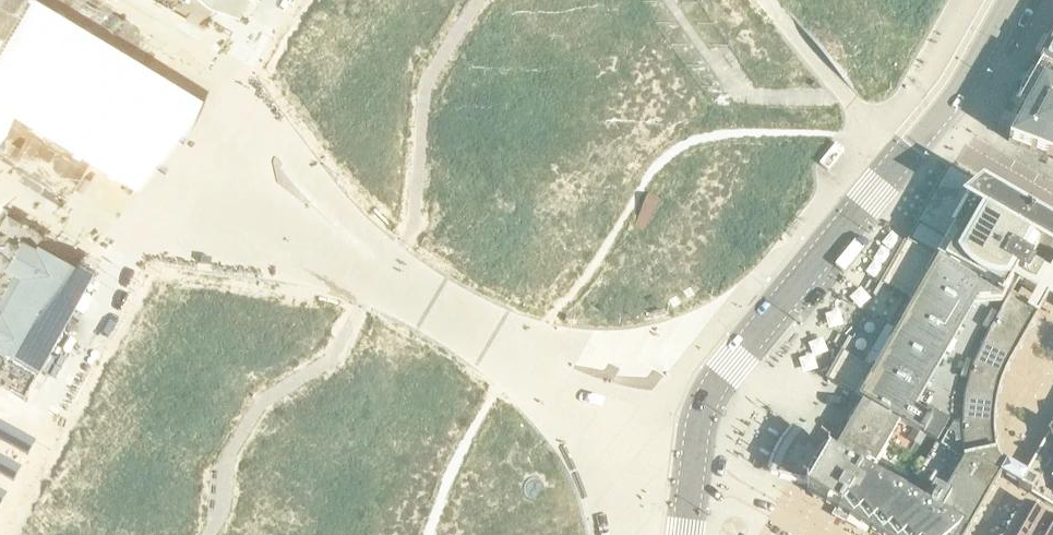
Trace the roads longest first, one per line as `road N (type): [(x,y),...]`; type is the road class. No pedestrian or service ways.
road 1 (tertiary): [(690,480),(700,417),(717,385),(928,136)]
road 2 (tertiary): [(928,136),(1013,0)]
road 3 (residential): [(928,136),(1052,207)]
road 4 (residential): [(690,480),(723,481),(817,534)]

